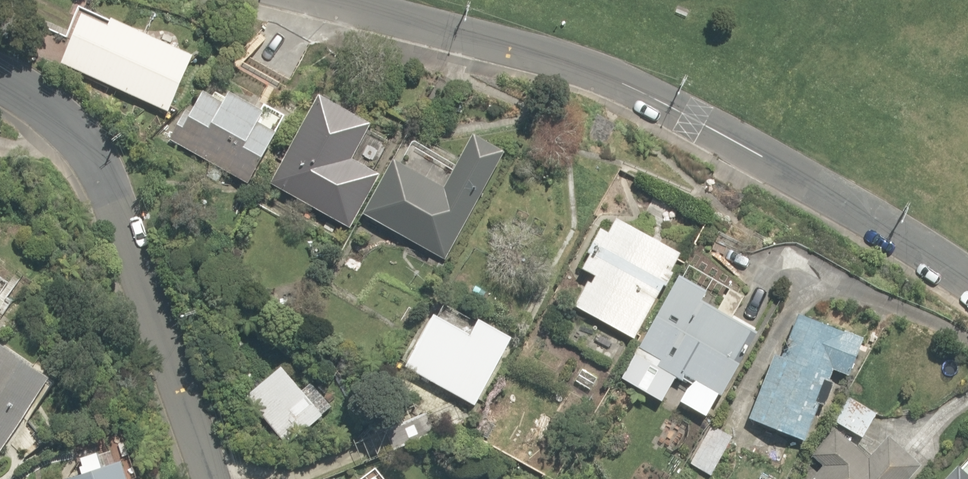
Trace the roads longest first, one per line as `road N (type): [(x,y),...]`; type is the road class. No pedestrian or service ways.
road 1 (residential): [(315,0),(556,59),(618,82),(845,205),(869,230),(918,238),(967,277)]
road 2 (residential): [(208,478),(101,161),(65,116),(0,74)]

